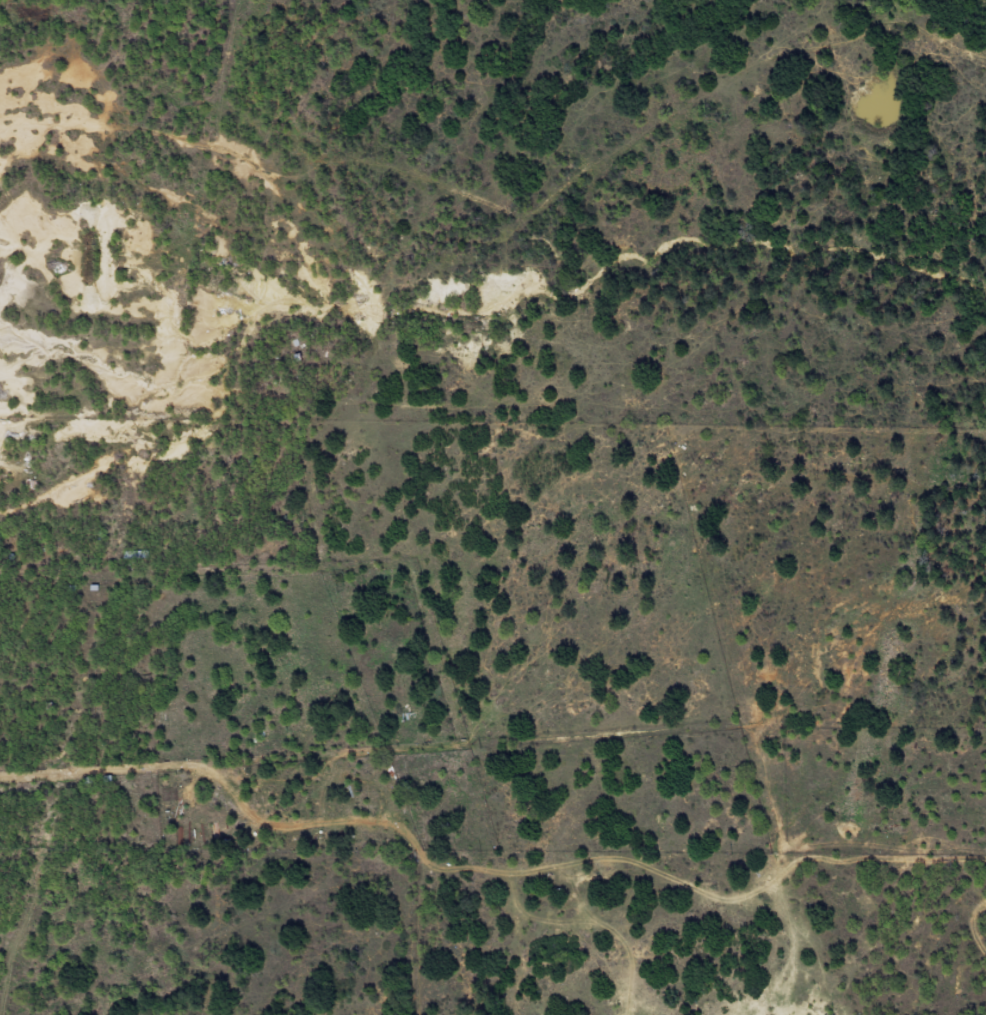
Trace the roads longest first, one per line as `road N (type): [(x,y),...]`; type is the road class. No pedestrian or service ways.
road 1 (residential): [(985,8),(189,0)]

